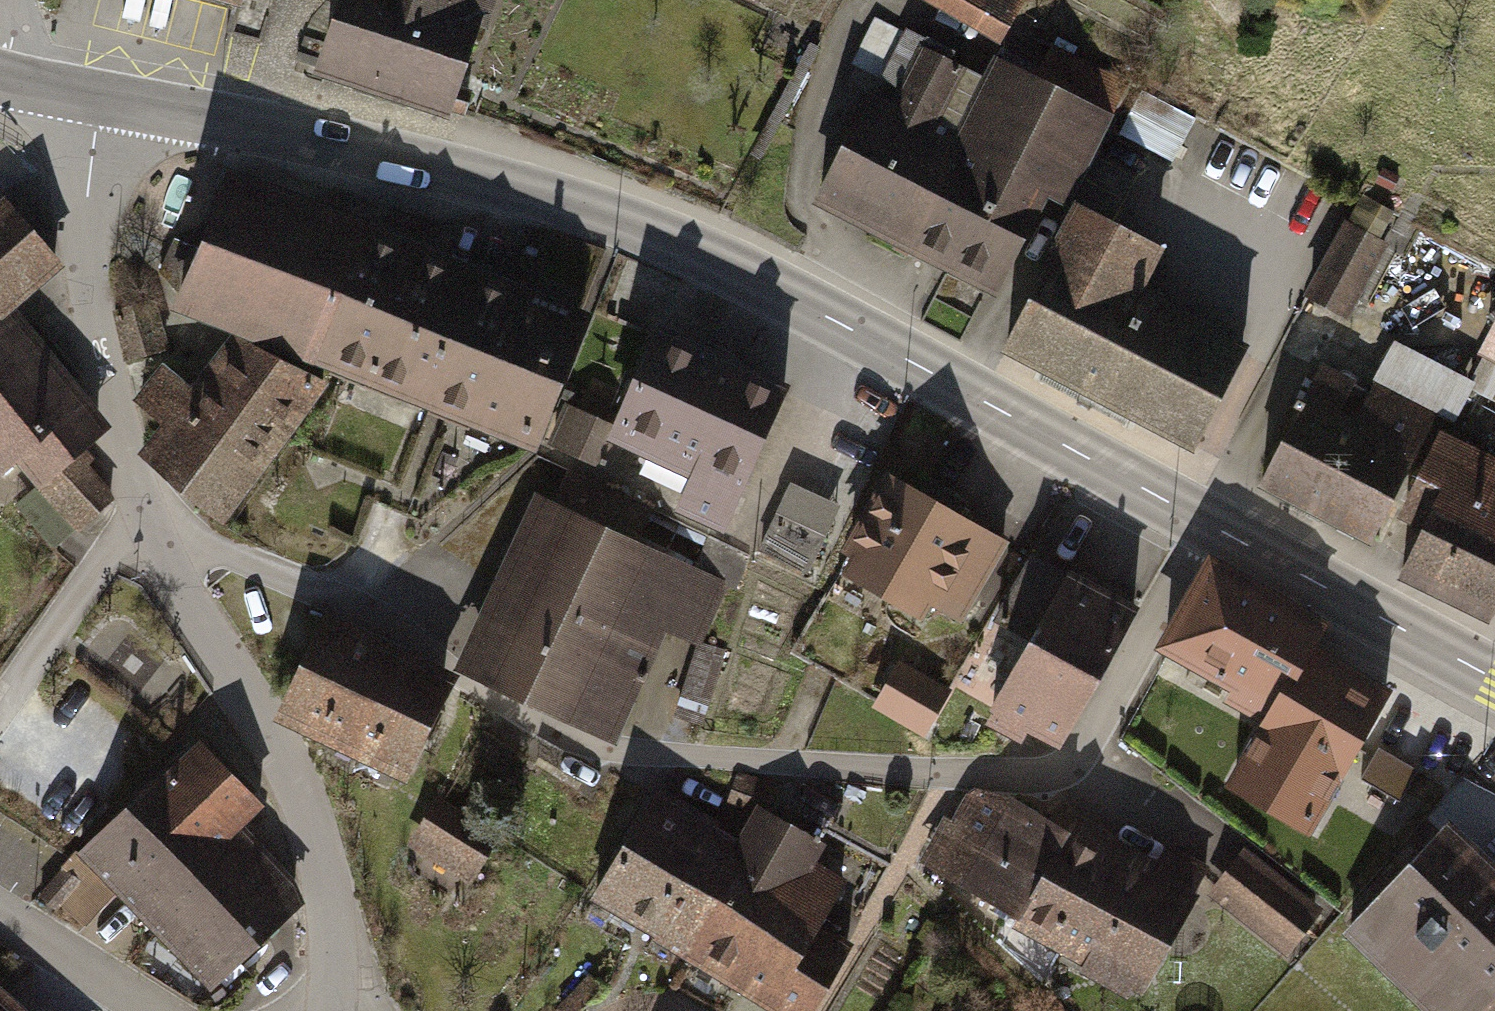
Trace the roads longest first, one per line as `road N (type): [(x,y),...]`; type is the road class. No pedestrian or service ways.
road 1 (residential): [(1204,523),(1075,759),(1048,773),(1007,775),(591,748),(367,624),(142,519)]
road 2 (primary): [(1204,523),(669,242),(479,172),(95,99)]
road 3 (residential): [(142,519),(291,779),(336,920),(329,1010)]
road 4 (residential): [(95,99),(86,204),(90,298),(142,519)]
road 5 (primary): [(1494,679),(1204,523)]
road 6 (residential): [(0,711),(99,568),(142,519)]
road 7 (residential): [(0,914),(144,1010)]

